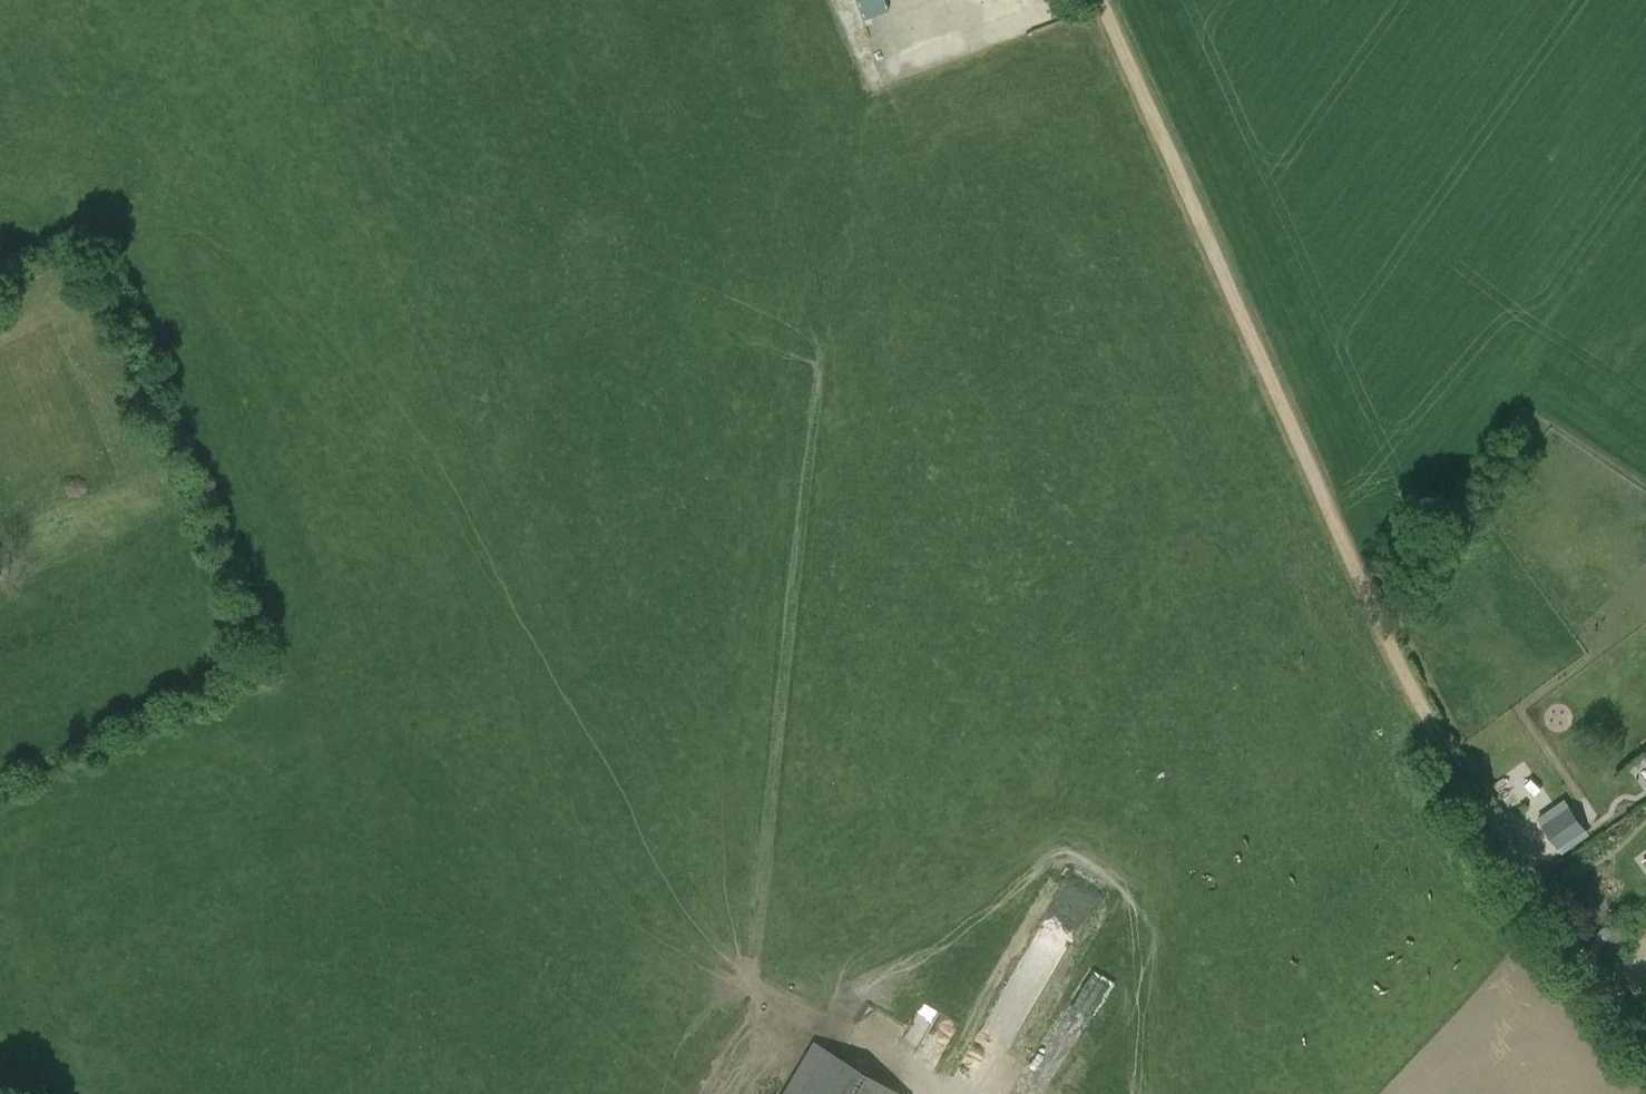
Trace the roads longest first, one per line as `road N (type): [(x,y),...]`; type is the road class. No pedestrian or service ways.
road 1 (track): [(1645,1015),(1524,858),(1426,707),(1371,603),(1099,0)]

